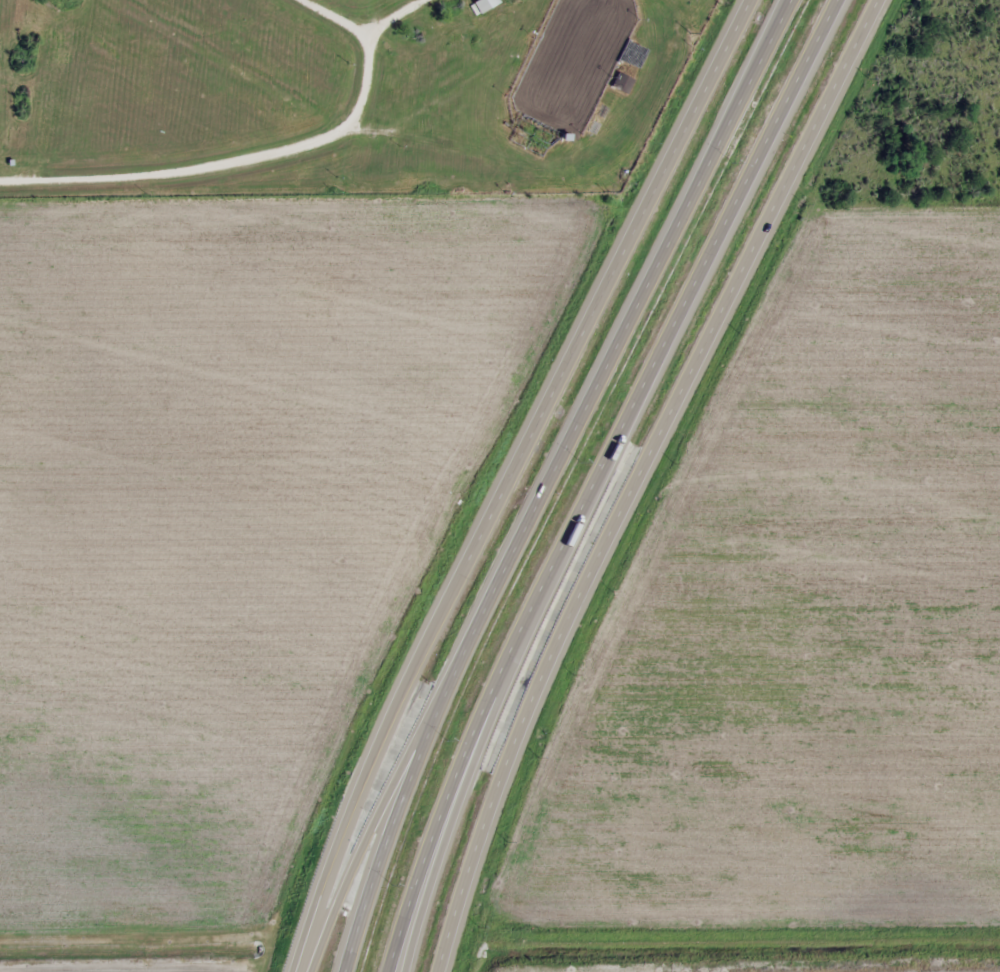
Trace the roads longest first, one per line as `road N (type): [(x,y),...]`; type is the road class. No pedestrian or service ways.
road 1 (motorway): [(390,971),(456,780),(840,0)]
road 2 (secondary): [(699,101),(381,737),(295,971)]
road 3 (motorway): [(788,0),(437,710)]
road 4 (secondary): [(437,971),(504,760),(740,265)]
road 5 (track): [(0,183),(143,179),(341,132),(542,167)]
road 6 (secondary): [(740,265),(875,0)]
road 7 (motorway): [(437,710),(349,873),(310,971)]
road 8 (motorway): [(437,710),(352,971)]
road 9 (motorway): [(405,971),(456,780)]
road 10 (track): [(300,0),(372,37),(429,0)]

